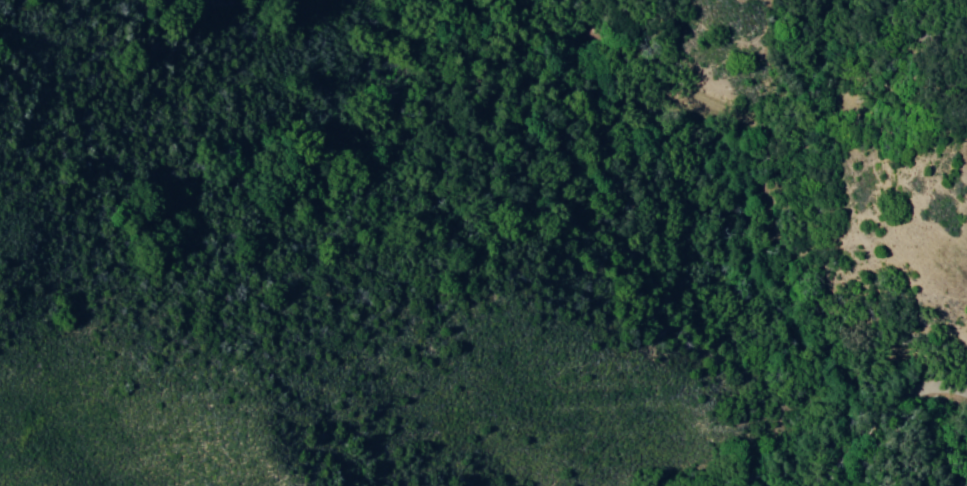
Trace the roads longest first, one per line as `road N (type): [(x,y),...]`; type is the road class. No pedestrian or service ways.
road 1 (tertiary): [(630,485),(652,464),(817,402),(917,379),(966,392)]

